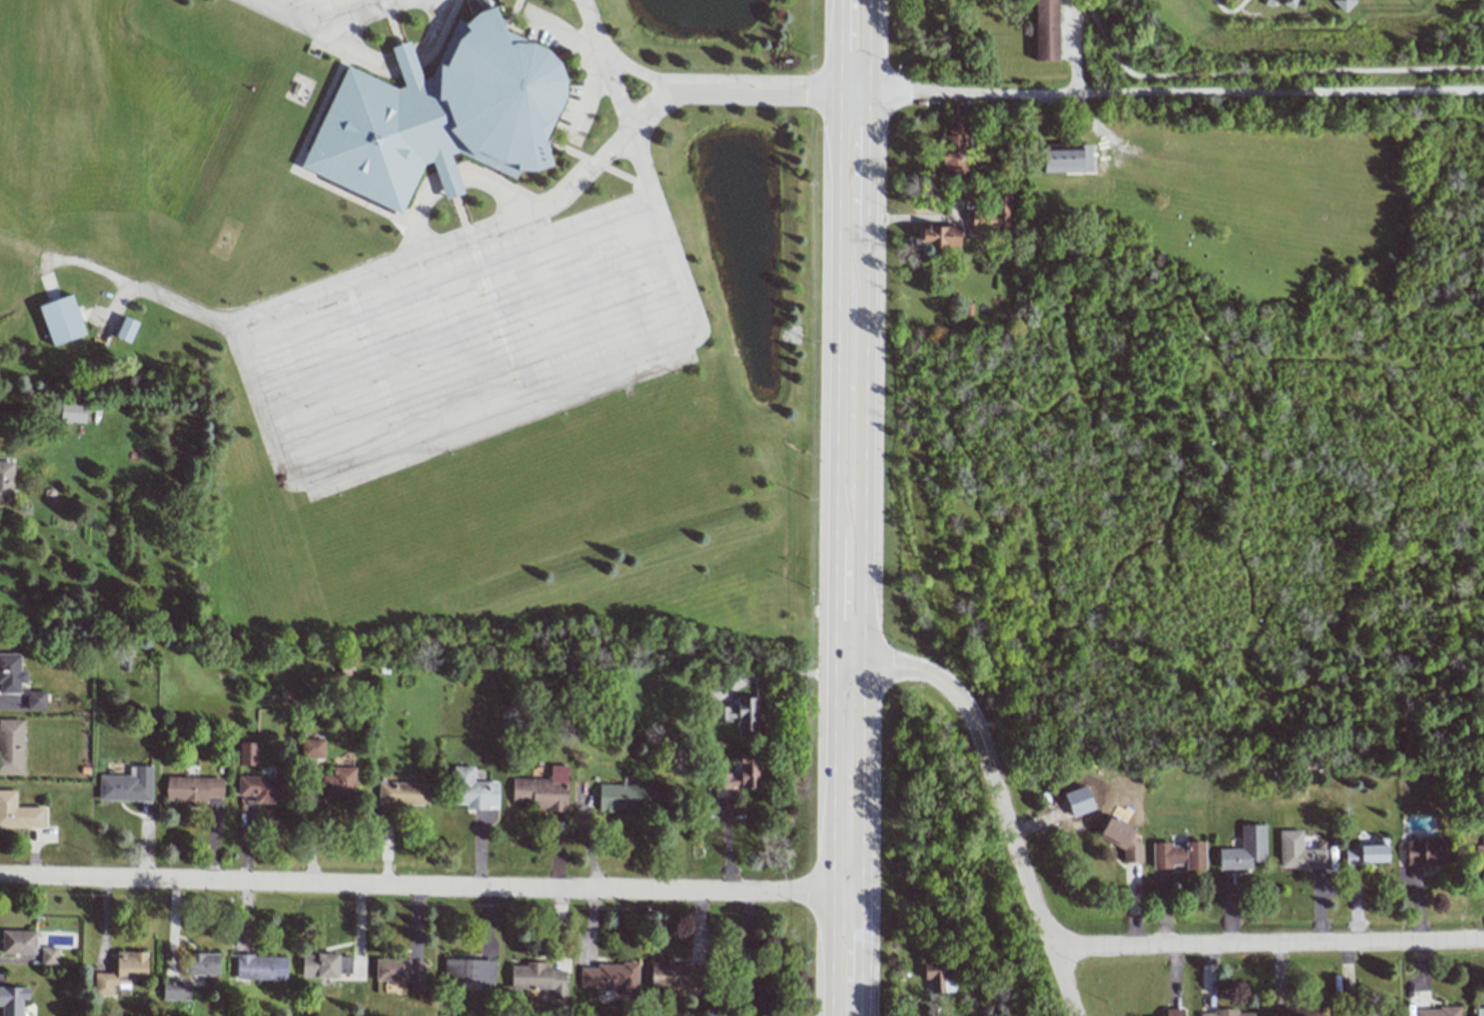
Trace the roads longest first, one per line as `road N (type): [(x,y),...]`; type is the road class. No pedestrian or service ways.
road 1 (residential): [(847,895),(0,876)]
road 2 (residential): [(1483,93),(853,93)]
road 3 (primary): [(853,93),(849,671)]
road 4 (residential): [(1081,1015),(965,707),(921,676),(849,671)]
road 5 (residential): [(1483,939),(1052,948)]
road 6 (primary): [(846,1015),(849,671)]

